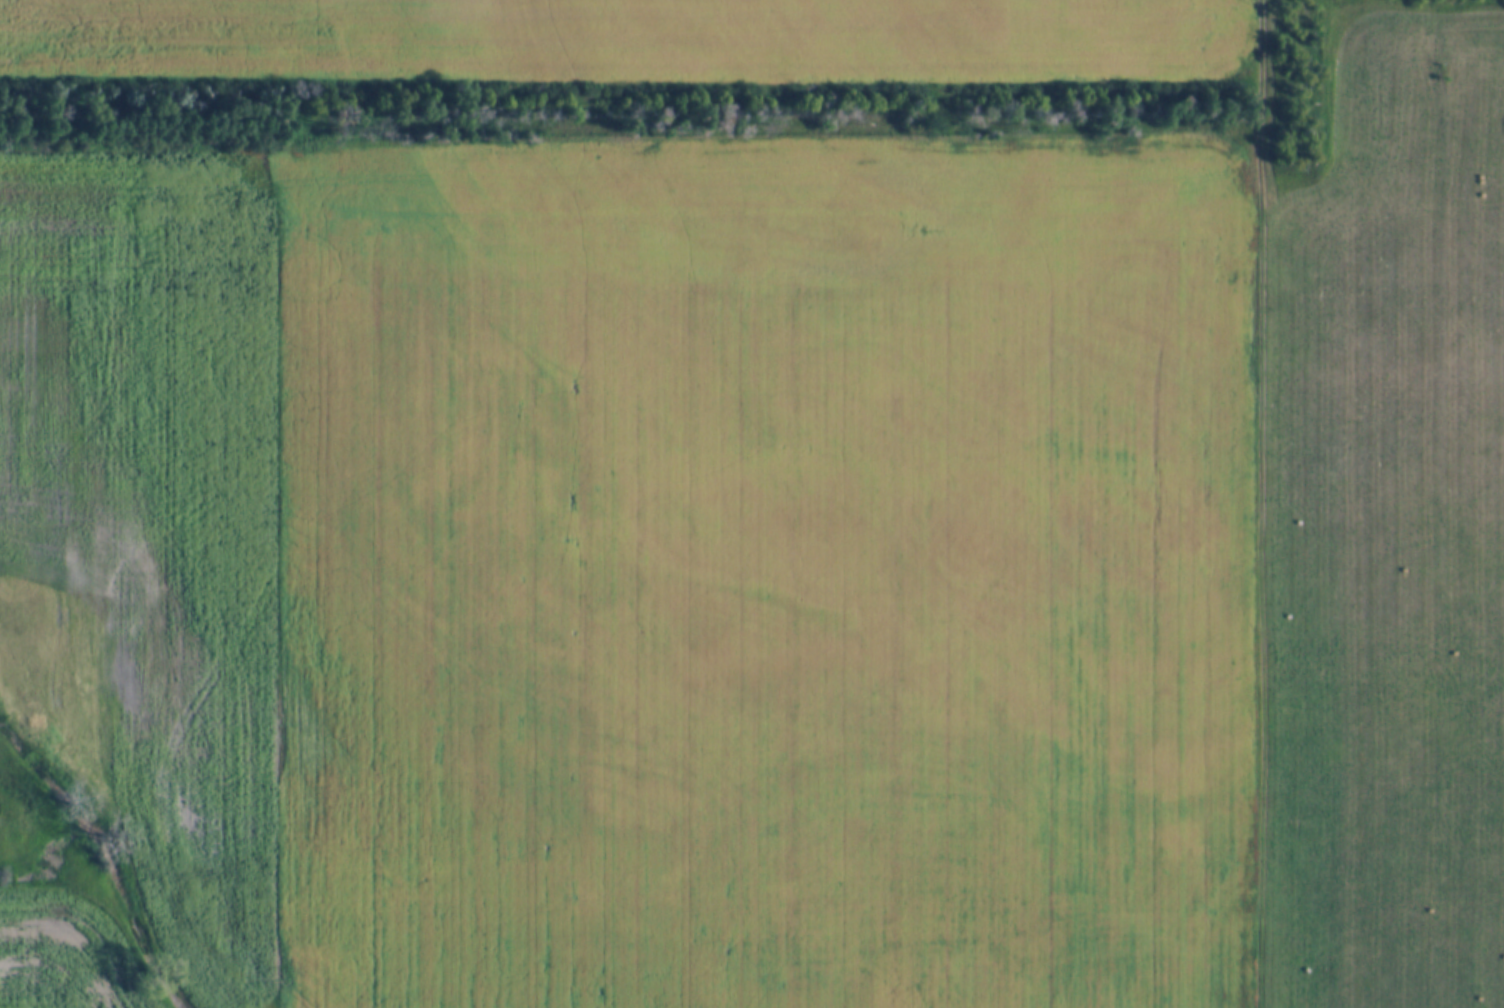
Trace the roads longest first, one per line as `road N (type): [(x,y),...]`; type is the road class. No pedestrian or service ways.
road 1 (track): [(1256,1007),(1251,389),(1262,0)]

